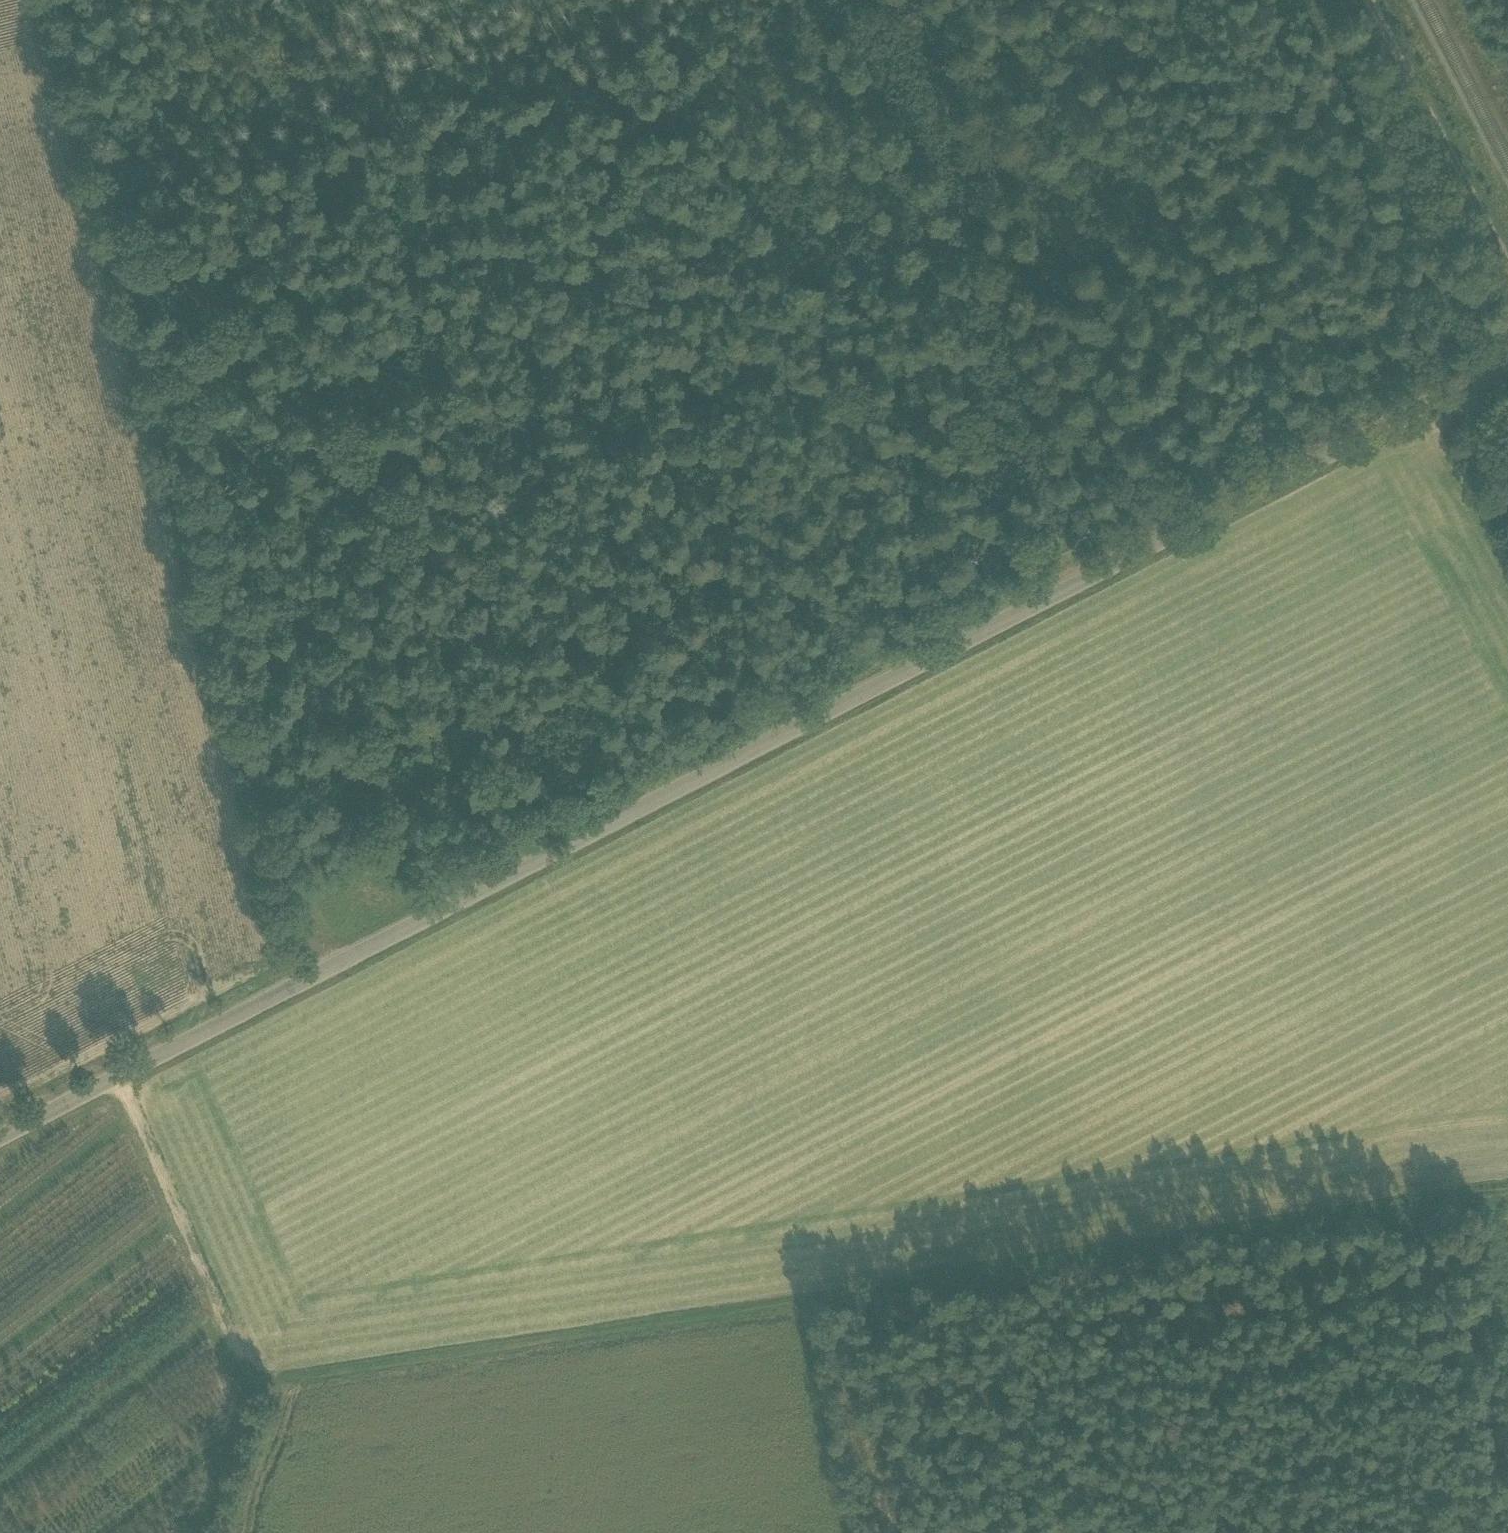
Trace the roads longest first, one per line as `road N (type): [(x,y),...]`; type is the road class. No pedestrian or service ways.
road 1 (unclassified): [(0,1137),(1463,386)]
road 2 (track): [(61,0),(232,665),(236,721),(261,775),(270,835),(317,971)]
road 3 (track): [(1084,578),(913,0)]
road 4 (track): [(913,1288),(1507,1198)]
road 5 (track): [(123,1073),(251,1384)]
road 6 (track): [(1370,0),(1507,276)]

